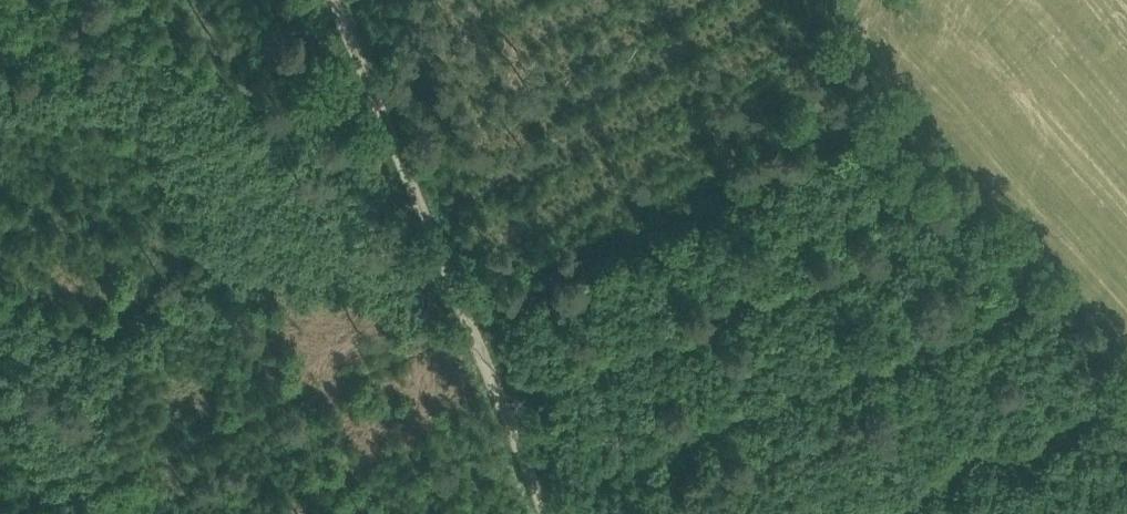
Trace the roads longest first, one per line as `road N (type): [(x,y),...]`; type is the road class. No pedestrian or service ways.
road 1 (track): [(553,513),(339,0)]

